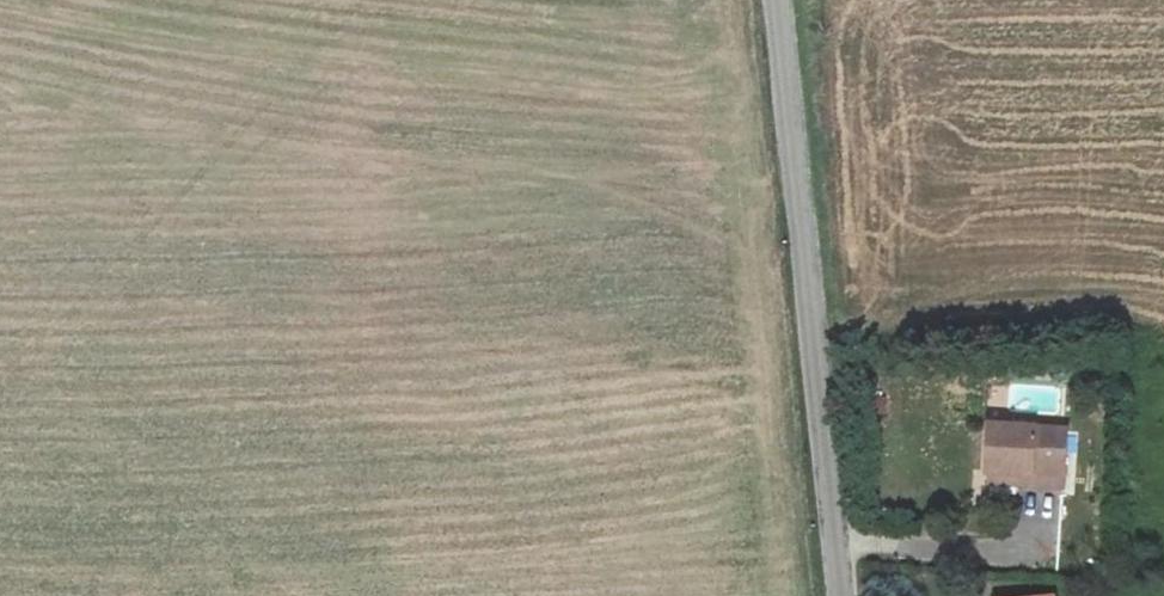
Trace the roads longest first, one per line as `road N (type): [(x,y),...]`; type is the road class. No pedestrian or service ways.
road 1 (unclassified): [(779,0),(838,595)]

